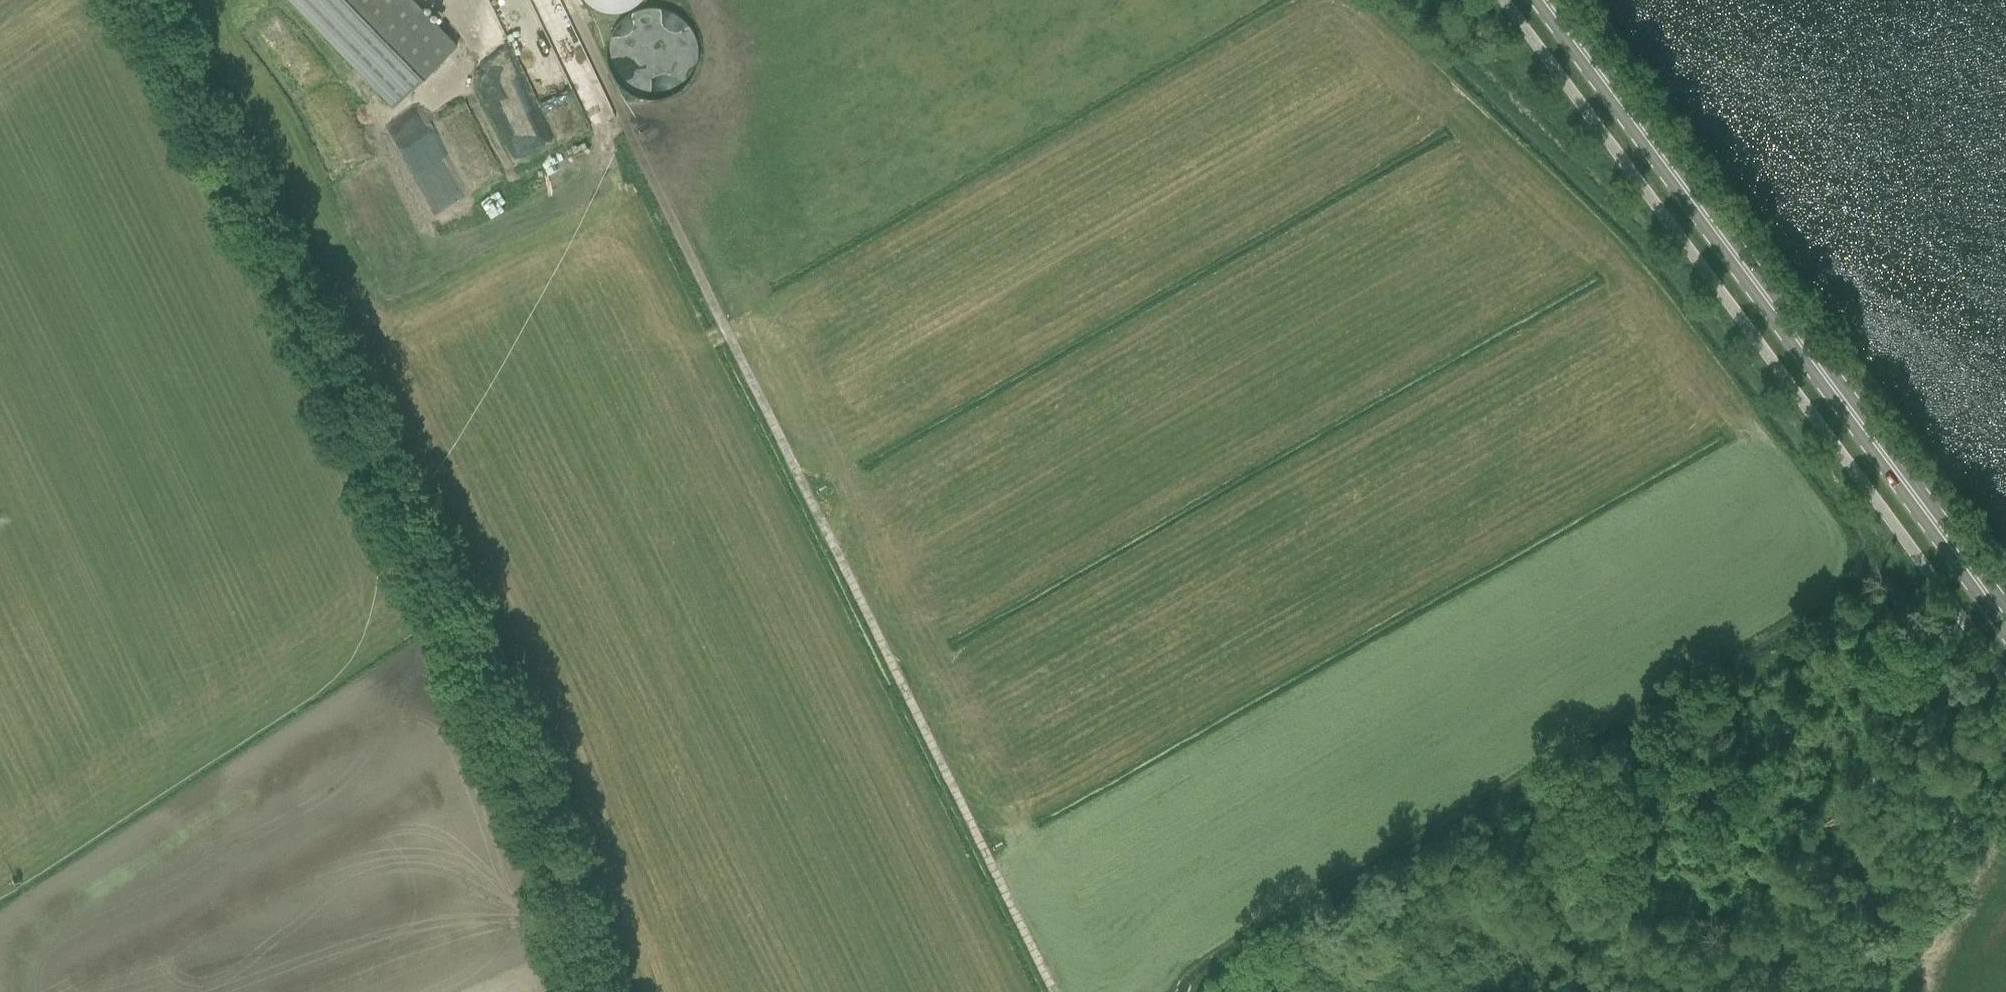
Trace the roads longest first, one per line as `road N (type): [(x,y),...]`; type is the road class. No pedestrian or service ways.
road 1 (unclassified): [(610,991),(576,879),(489,657),(163,0)]
road 2 (secondary): [(2005,629),(1540,0)]

